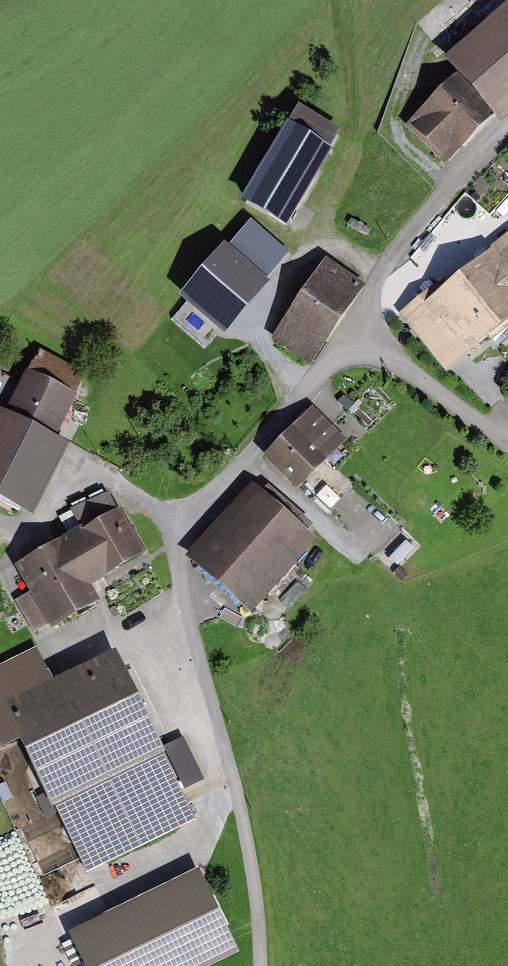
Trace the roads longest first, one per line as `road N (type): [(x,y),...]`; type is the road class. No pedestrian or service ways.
road 1 (unclassified): [(507,442),(395,363),(359,355),(333,363),(181,527),(176,553),(240,802),(261,965)]
road 2 (track): [(507,136),(452,185),(381,272),(357,336),(359,355)]
road 3 (track): [(181,527),(100,476),(77,482),(24,530),(0,523)]
road 4 (track): [(452,185),(410,151),(398,123),(417,27),(435,0)]

